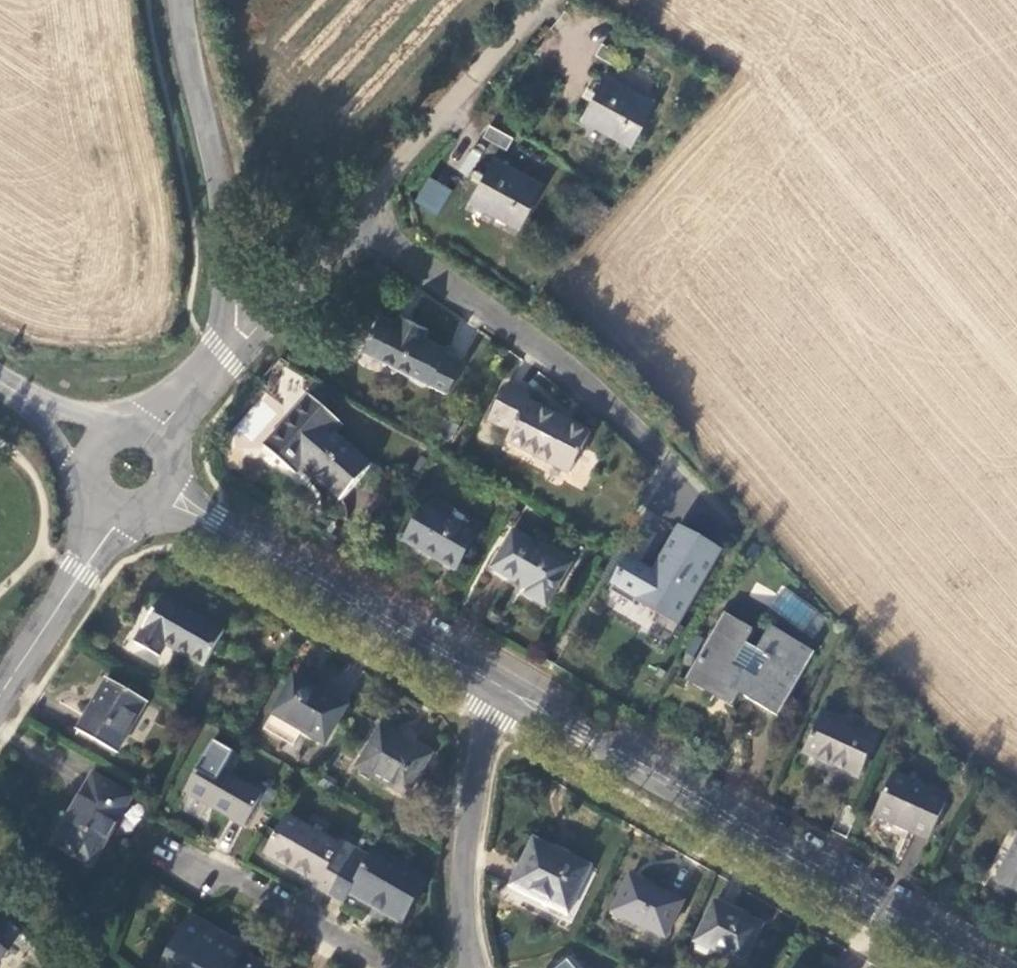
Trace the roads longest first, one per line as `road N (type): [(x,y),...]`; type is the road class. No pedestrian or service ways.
road 1 (tertiary): [(508,689),(992,967)]
road 2 (tertiary): [(160,492),(508,689)]
road 3 (residential): [(352,220),(506,322),(648,444)]
road 4 (unclassified): [(219,349),(220,209),(179,0)]
road 5 (unclassified): [(352,220),(540,0)]
road 6 (residential): [(508,689),(465,833),(461,907),(475,967)]
road 7 (residential): [(402,967),(149,837)]
road 8 (secondary): [(0,693),(114,504)]
road 9 (unclassified): [(219,349),(245,338),(352,220)]

